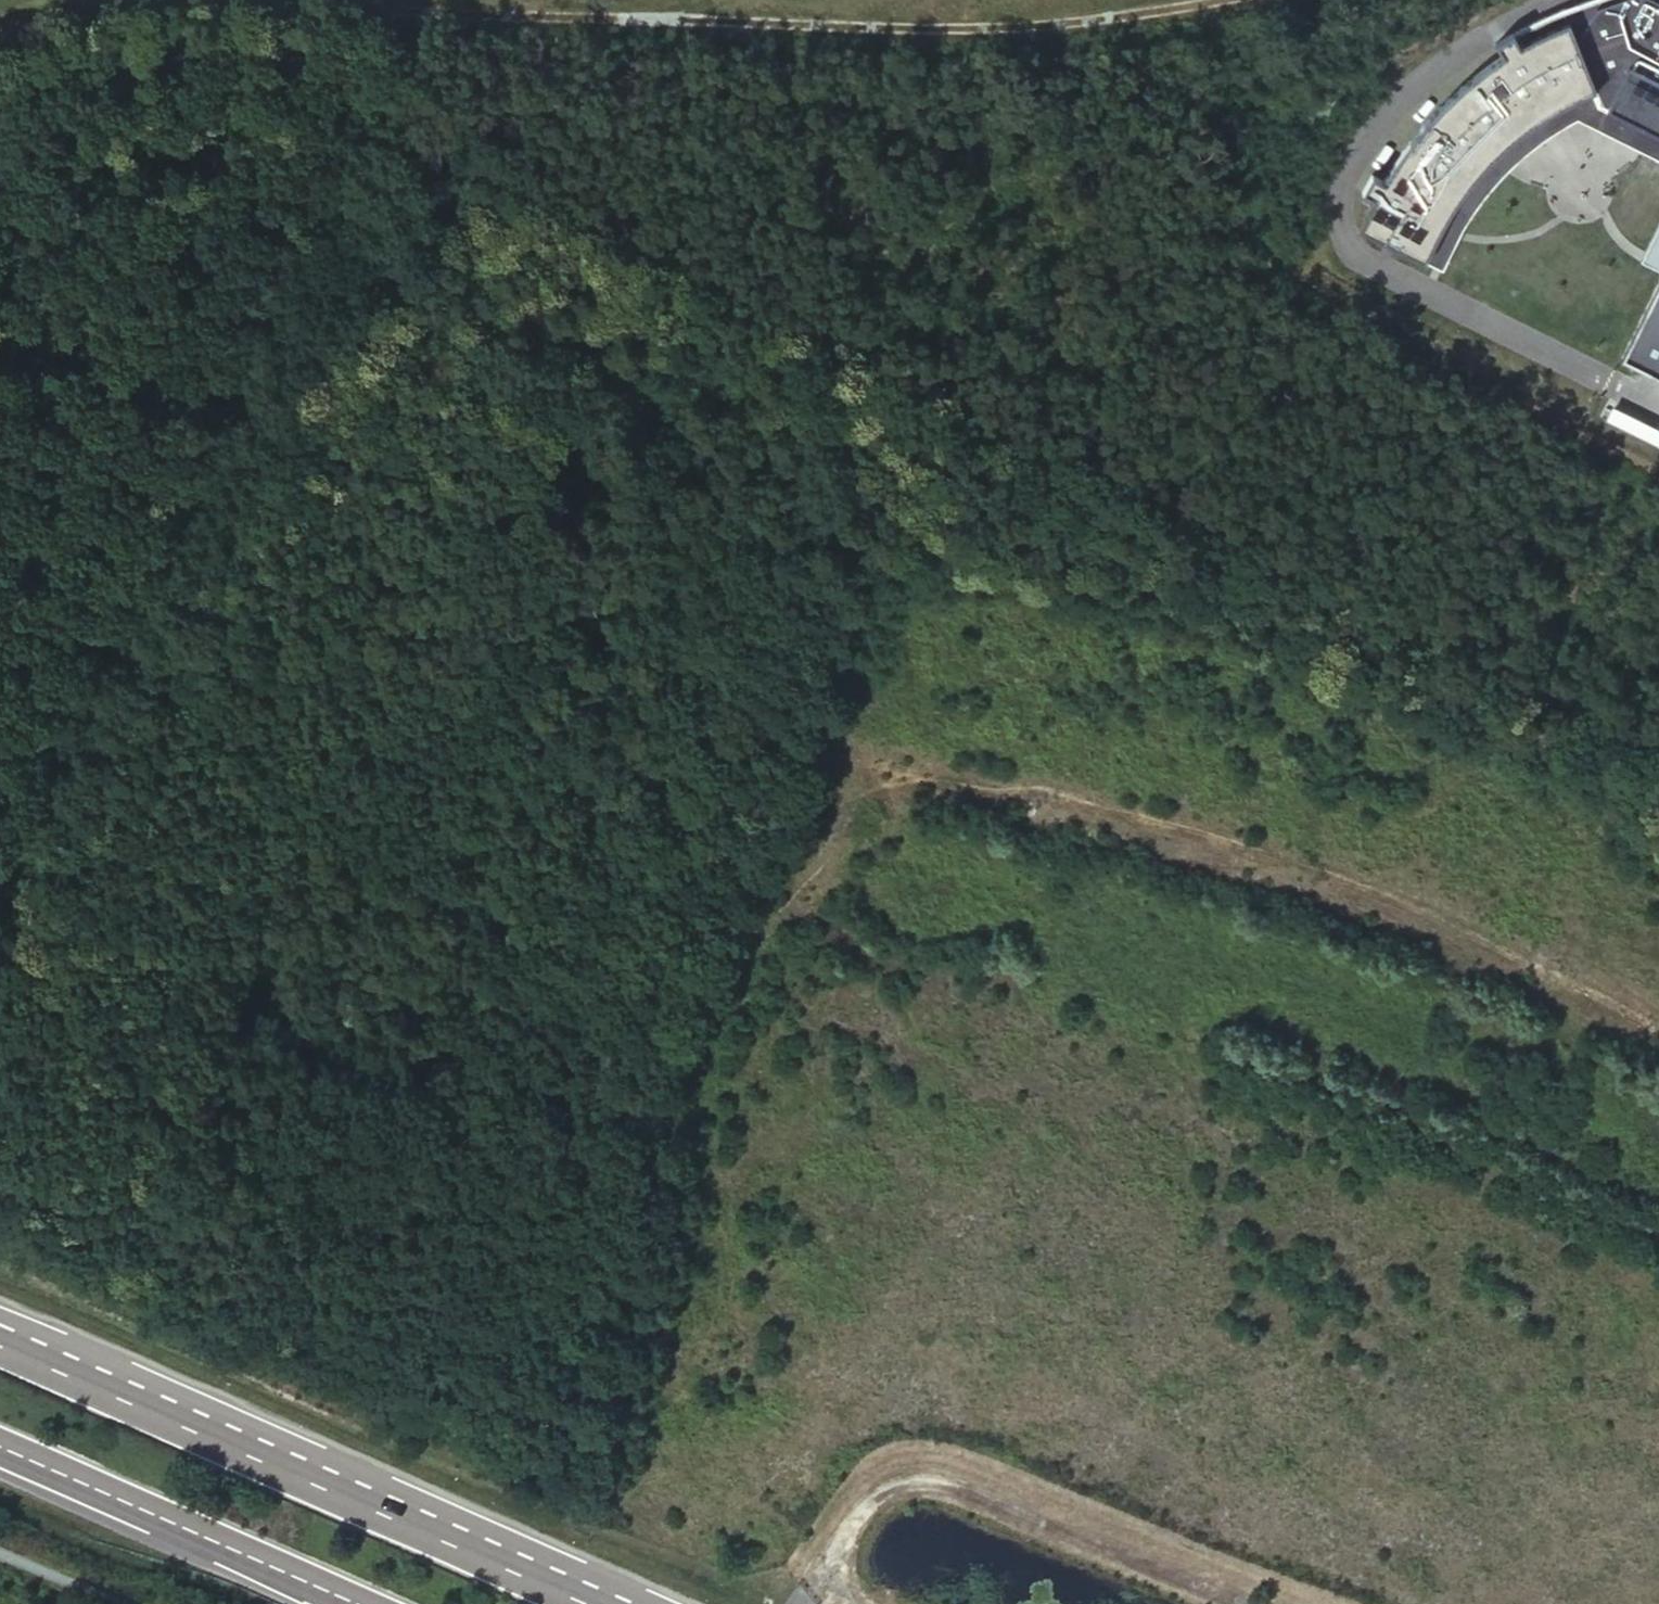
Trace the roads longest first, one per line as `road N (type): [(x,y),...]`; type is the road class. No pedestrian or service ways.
road 1 (trunk): [(575,1603),(0,1352)]
road 2 (track): [(1253,1603),(919,1476),(852,1512),(822,1578)]
road 3 (trunk): [(0,1447),(354,1603)]
road 4 (track): [(0,1554),(116,1603)]

